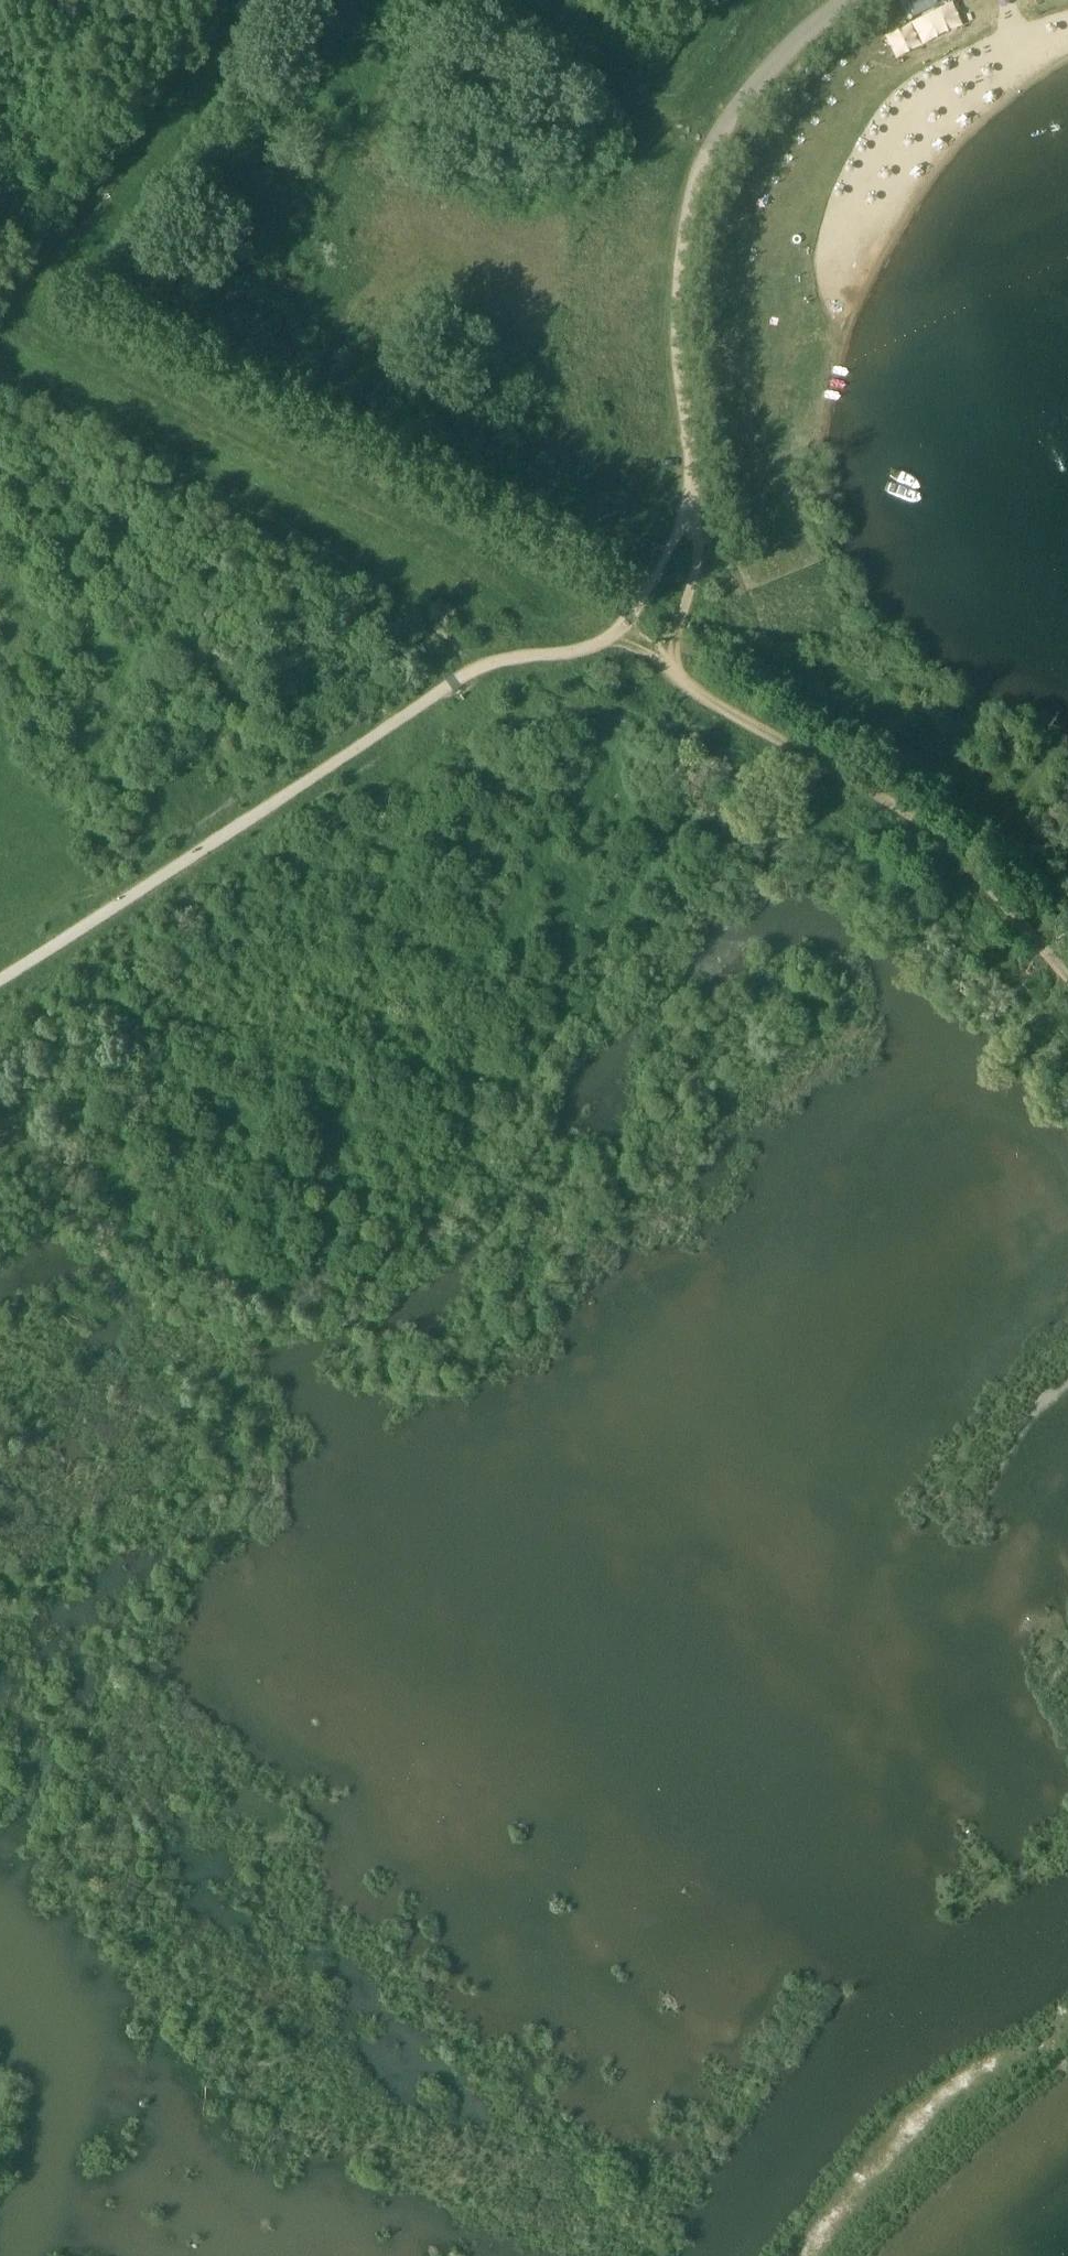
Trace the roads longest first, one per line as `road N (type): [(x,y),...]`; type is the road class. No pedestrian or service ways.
road 1 (track): [(672,640),(673,667),(700,694),(932,831),(1067,977)]
road 2 (track): [(387,727),(246,827),(0,982)]
road 3 (unclassified): [(848,0),(767,71),(709,151)]
road 4 (track): [(672,640),(697,559),(690,511)]

